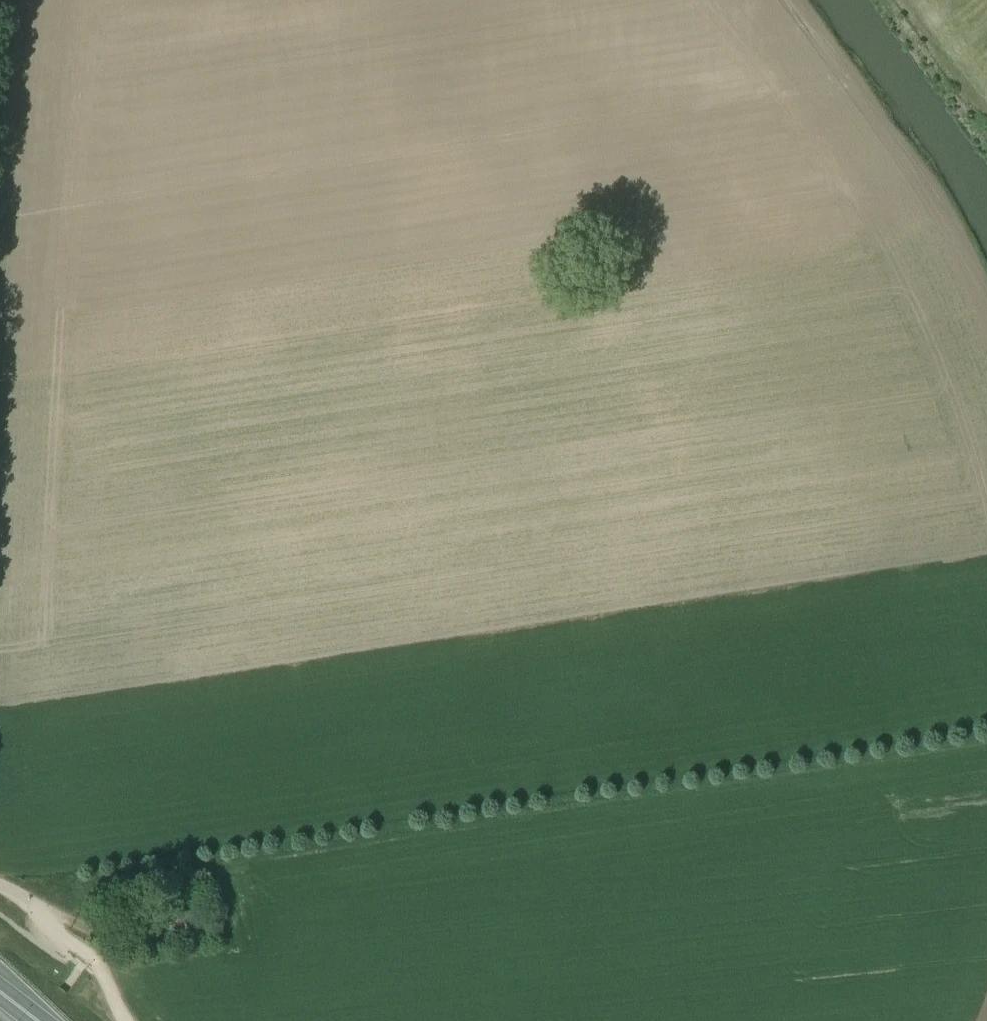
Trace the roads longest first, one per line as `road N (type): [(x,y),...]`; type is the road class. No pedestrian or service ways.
road 1 (unclassified): [(93,958),(33,902),(0,884)]

